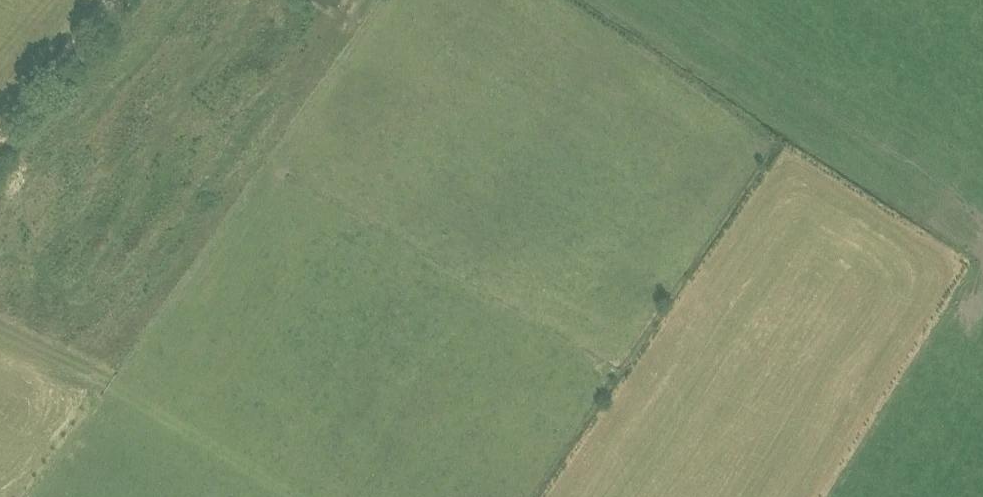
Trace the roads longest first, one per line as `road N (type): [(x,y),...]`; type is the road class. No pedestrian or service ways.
road 1 (track): [(0,142),(116,0)]

